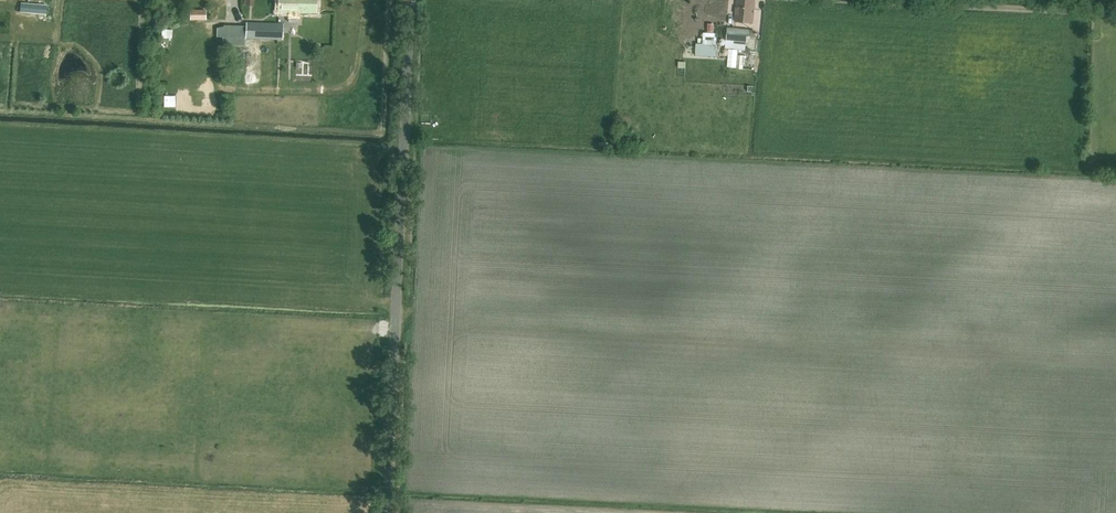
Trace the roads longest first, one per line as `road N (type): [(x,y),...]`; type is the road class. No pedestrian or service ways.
road 1 (unclassified): [(387,512),(409,0)]
road 2 (track): [(899,0),(1115,11)]

